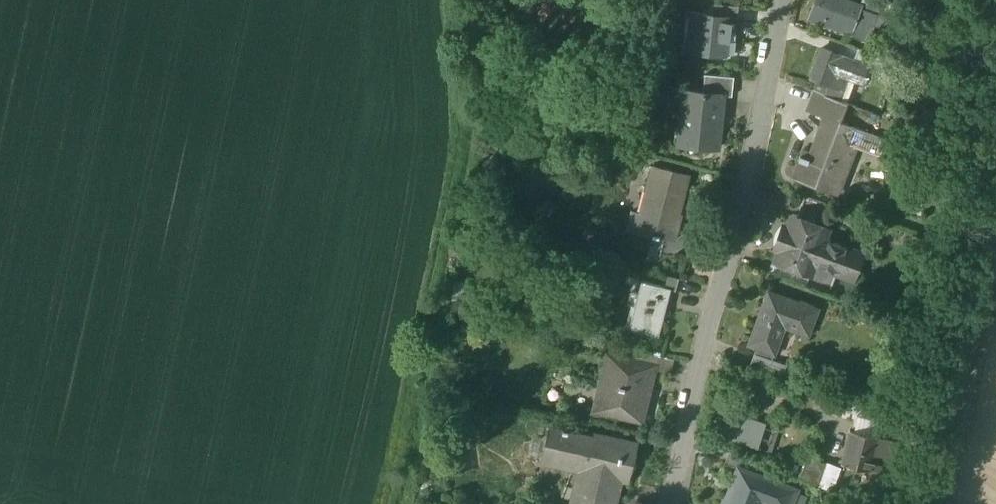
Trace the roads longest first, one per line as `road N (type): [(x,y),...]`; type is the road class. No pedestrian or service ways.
road 1 (residential): [(786,0),(668,503)]
road 2 (track): [(995,154),(926,503)]

